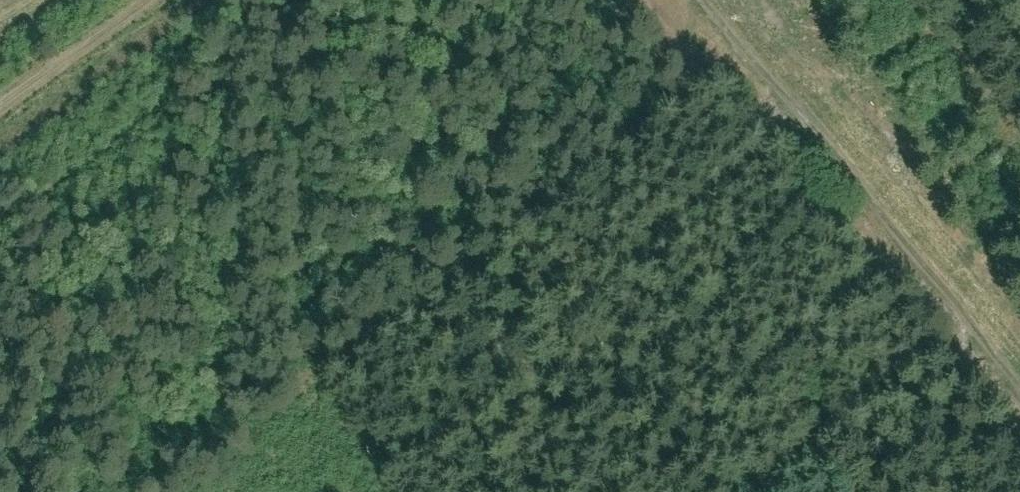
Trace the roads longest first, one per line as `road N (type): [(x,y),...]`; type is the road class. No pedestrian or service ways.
road 1 (track): [(743,58),(396,430)]
road 2 (track): [(1019,375),(699,0)]
road 3 (track): [(126,0),(0,89)]

